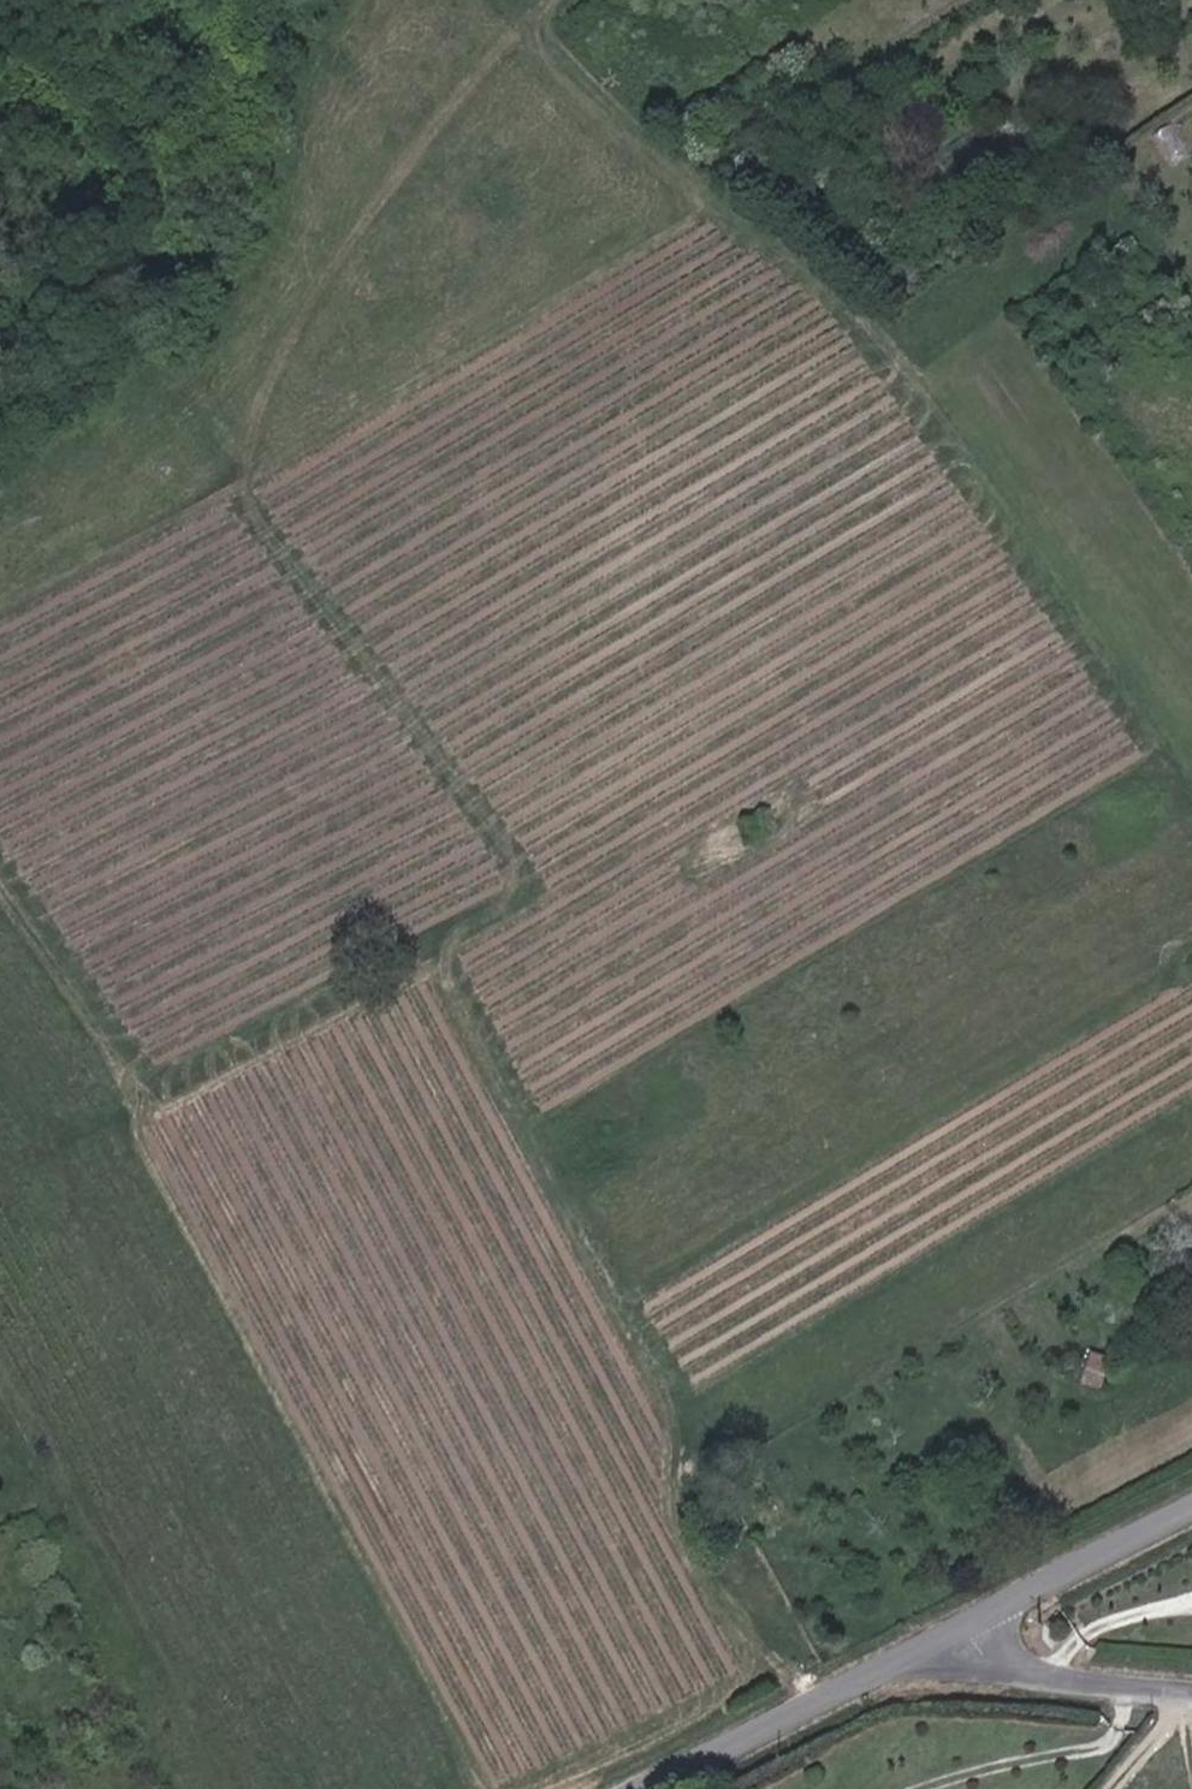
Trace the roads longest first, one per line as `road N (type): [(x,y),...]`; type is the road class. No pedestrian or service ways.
road 1 (tertiary): [(1191,1514),(899,1661)]
road 2 (unclassified): [(1191,1685),(899,1661)]
road 3 (tertiary): [(899,1661),(646,1788)]

